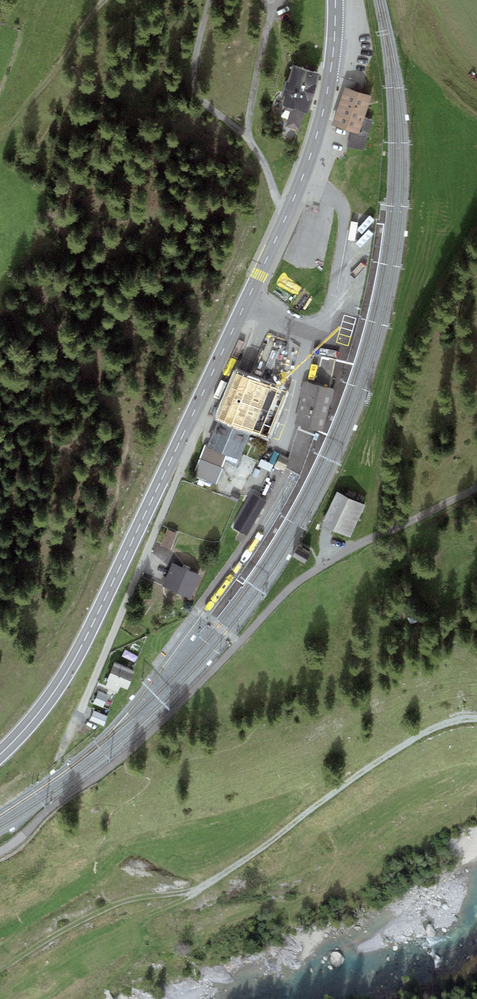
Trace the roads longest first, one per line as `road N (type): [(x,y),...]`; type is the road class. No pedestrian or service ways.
road 1 (primary): [(336,0),(329,84),(293,201),(86,637),(52,695),(0,755)]
road 2 (unclassified): [(0,853),(122,756),(301,579),(476,488)]
road 3 (track): [(476,720),(442,724),(415,739),(207,886),(112,906),(0,972)]

